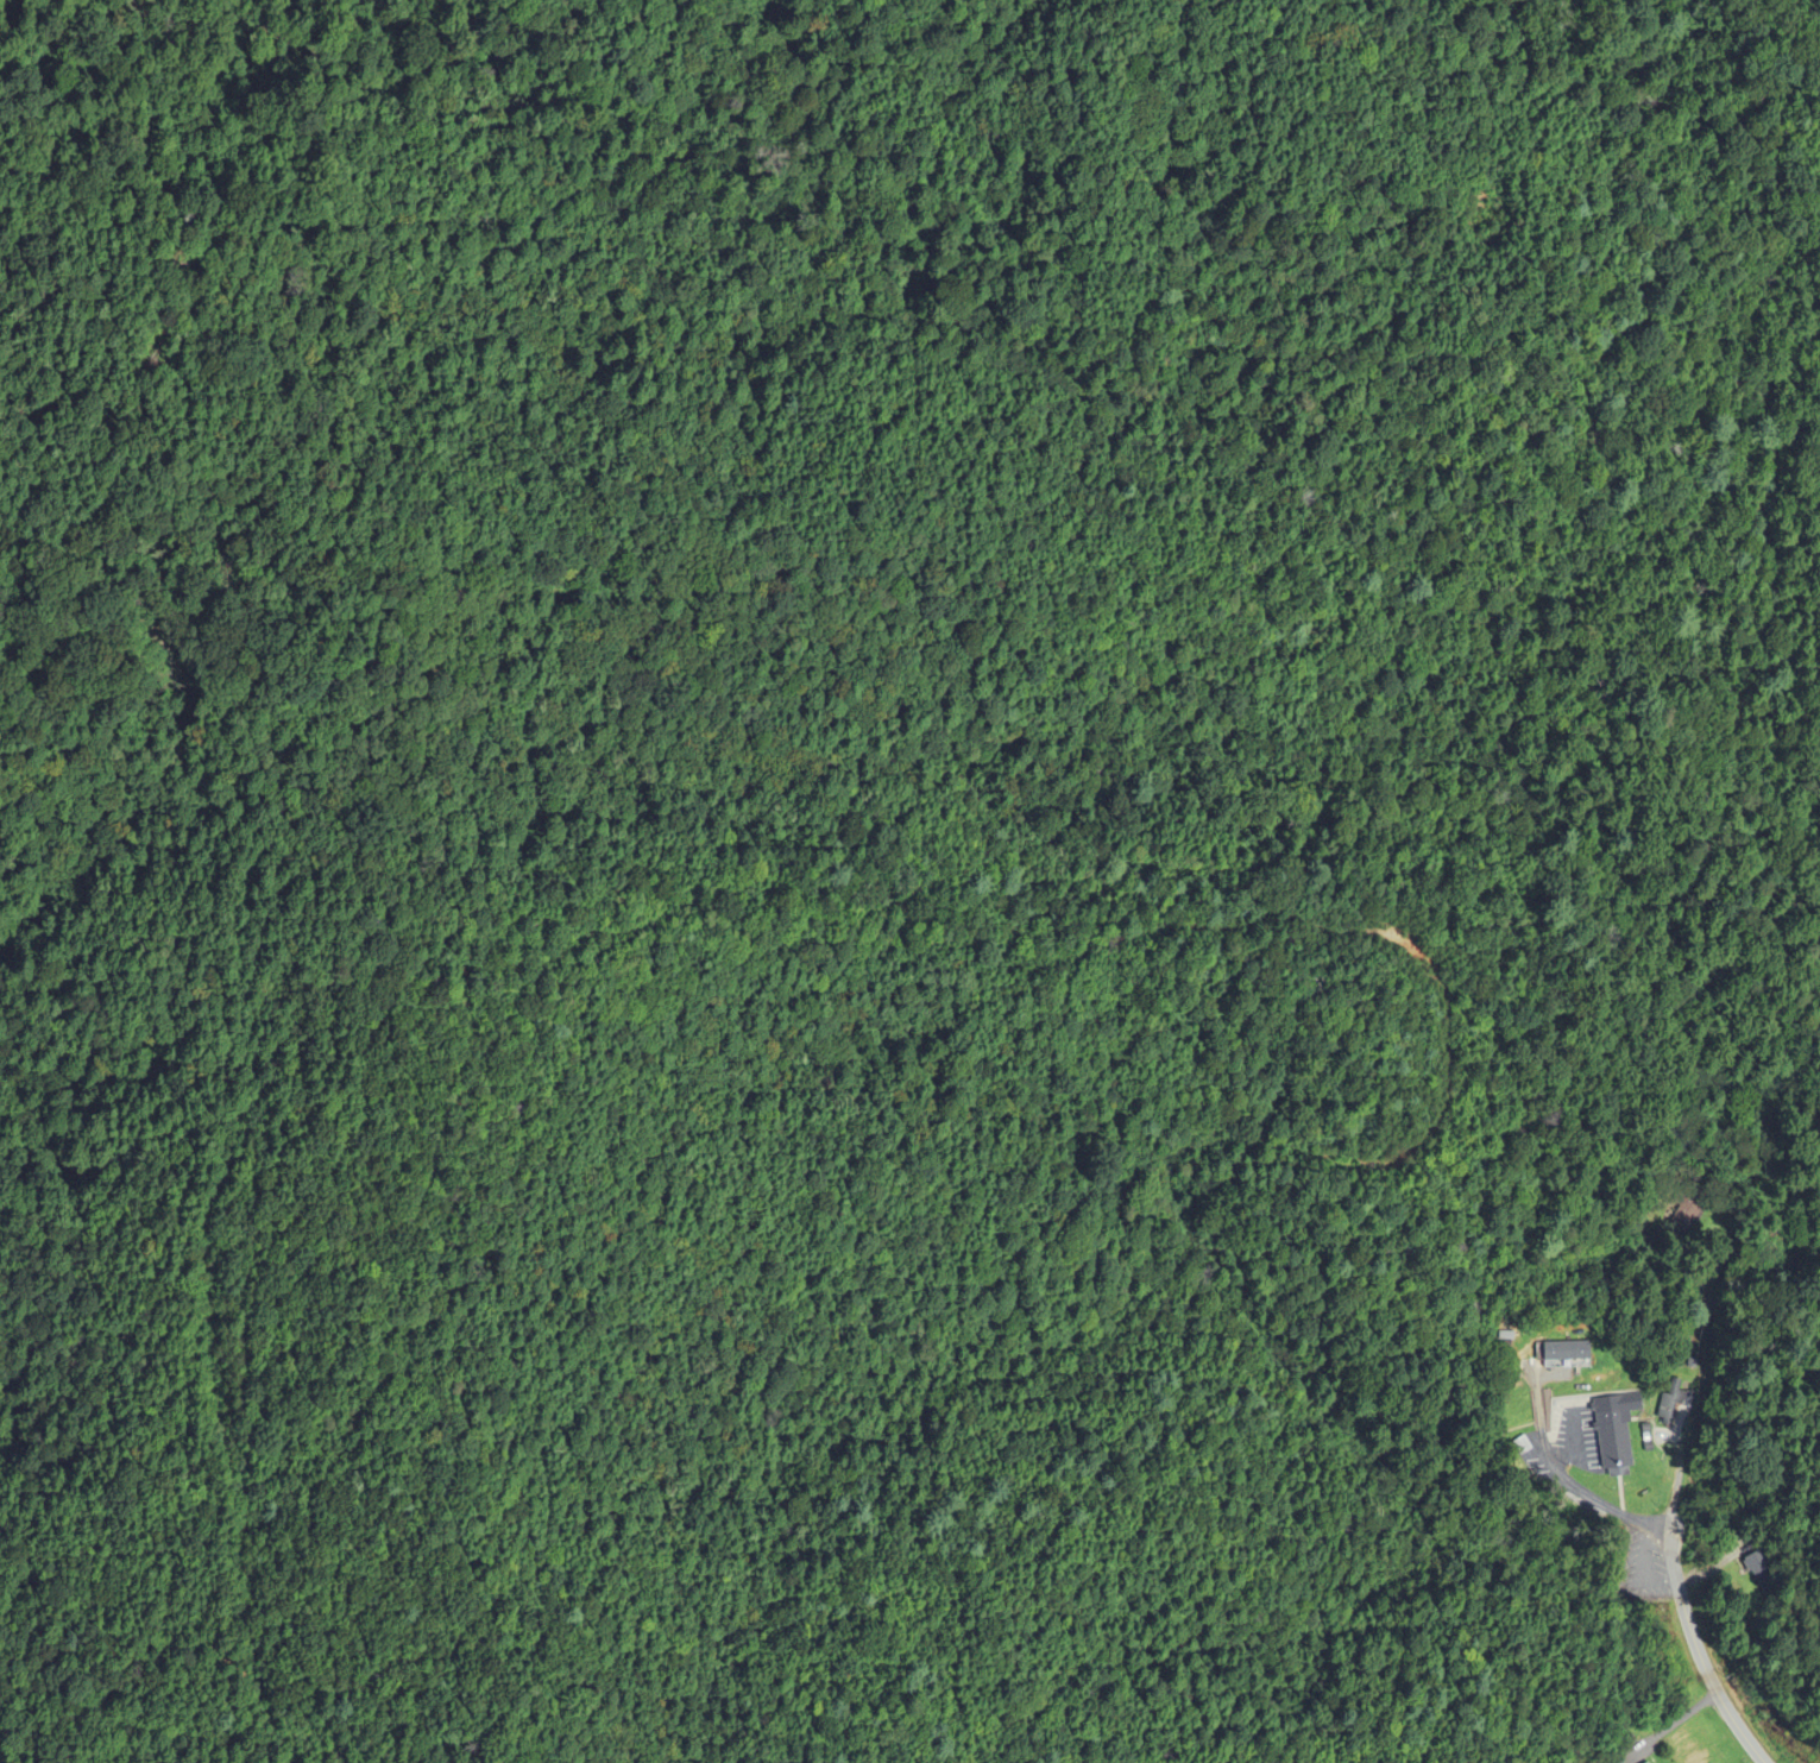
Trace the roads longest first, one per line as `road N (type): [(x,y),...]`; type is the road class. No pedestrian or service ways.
road 1 (residential): [(1765,1762),(1719,1695),(1686,1618),(1668,1529),(1548,1468)]

